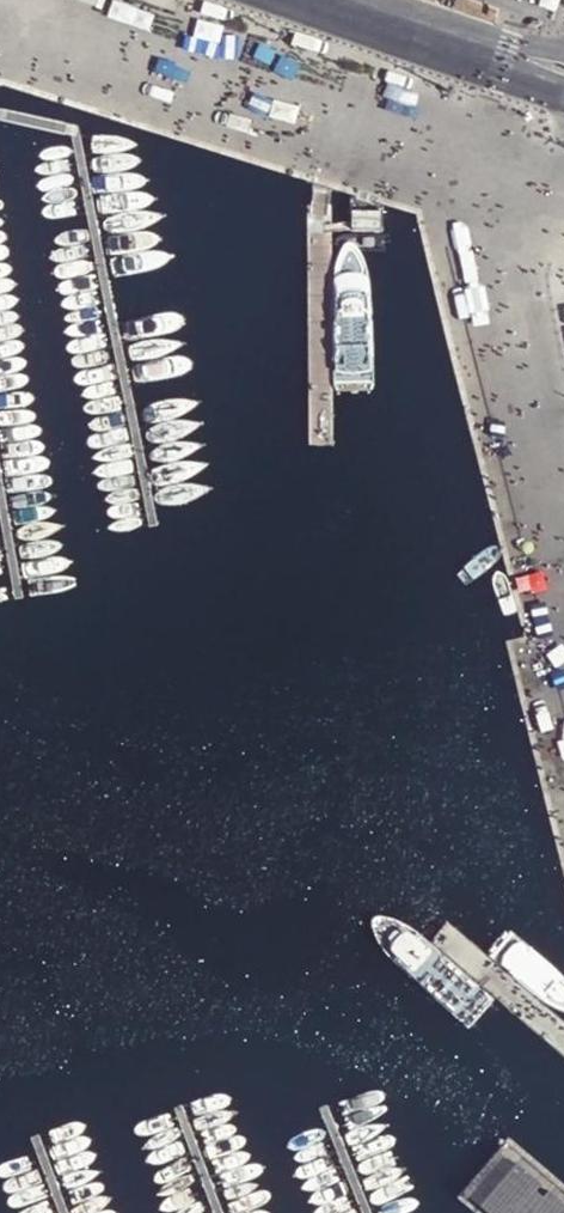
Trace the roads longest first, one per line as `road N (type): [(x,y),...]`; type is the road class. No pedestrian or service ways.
road 1 (residential): [(563,52),(503,57),(330,0)]

